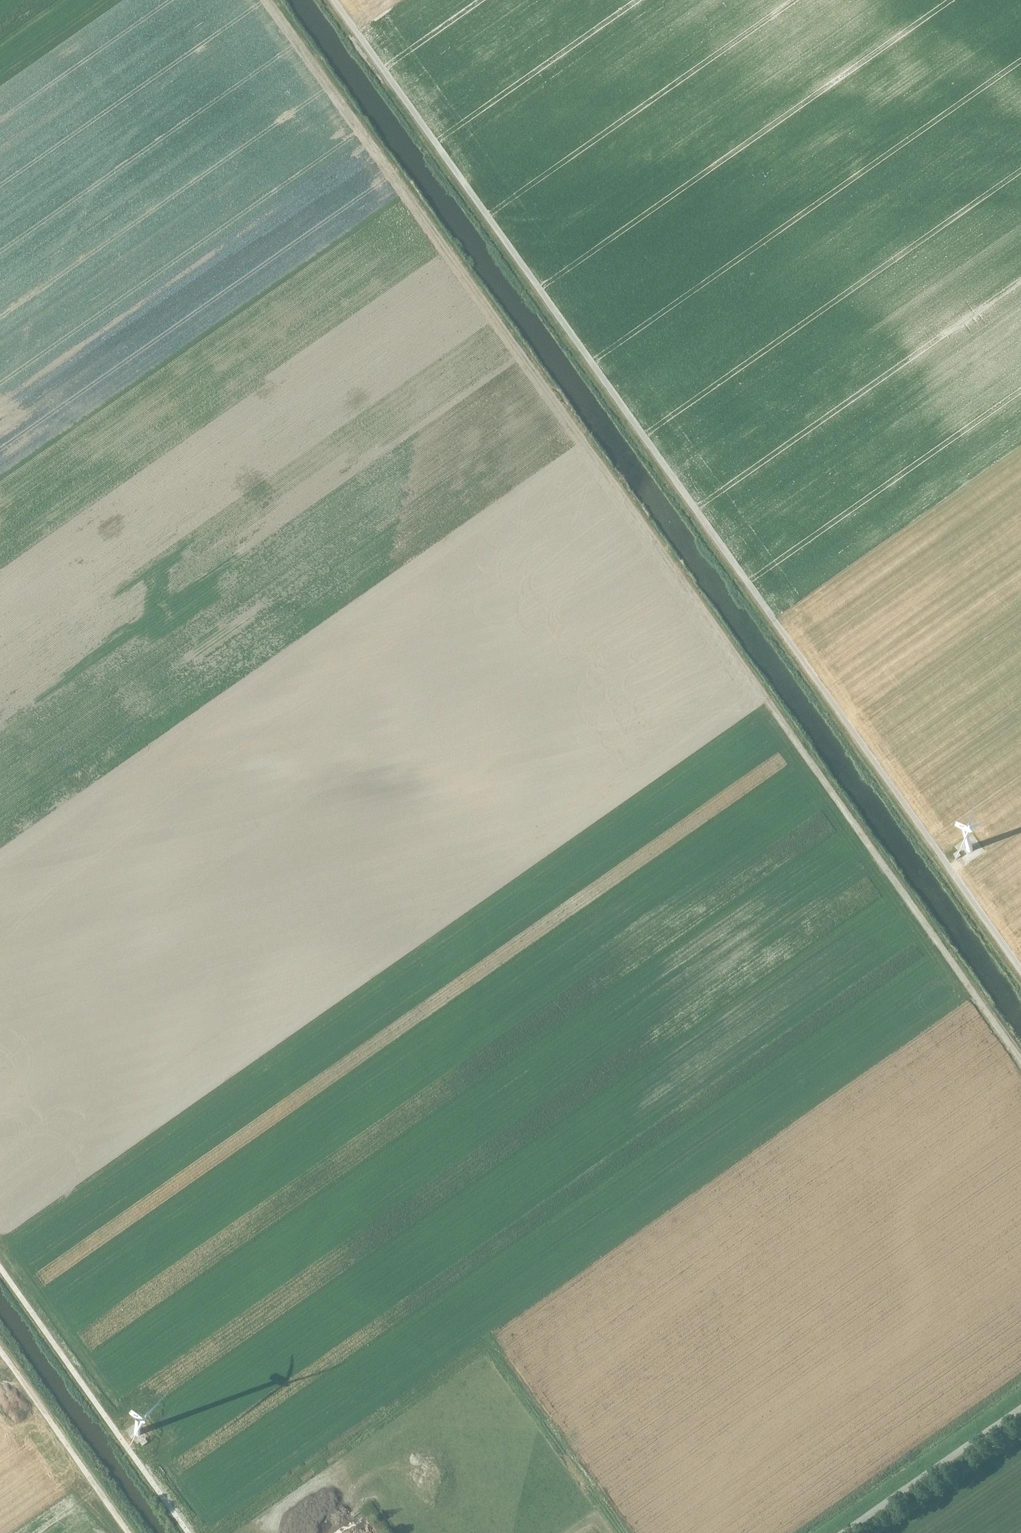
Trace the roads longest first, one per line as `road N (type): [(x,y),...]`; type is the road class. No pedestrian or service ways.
road 1 (unclassified): [(844,1532),(1020,1409)]

